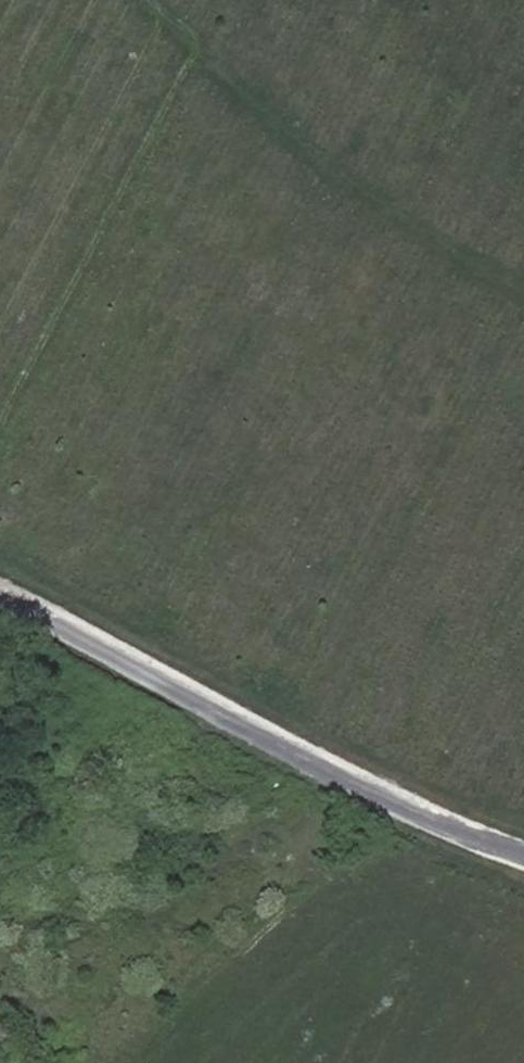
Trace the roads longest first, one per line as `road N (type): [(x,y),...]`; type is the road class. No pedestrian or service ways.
road 1 (unclassified): [(523,850),(448,826),(0,598)]

